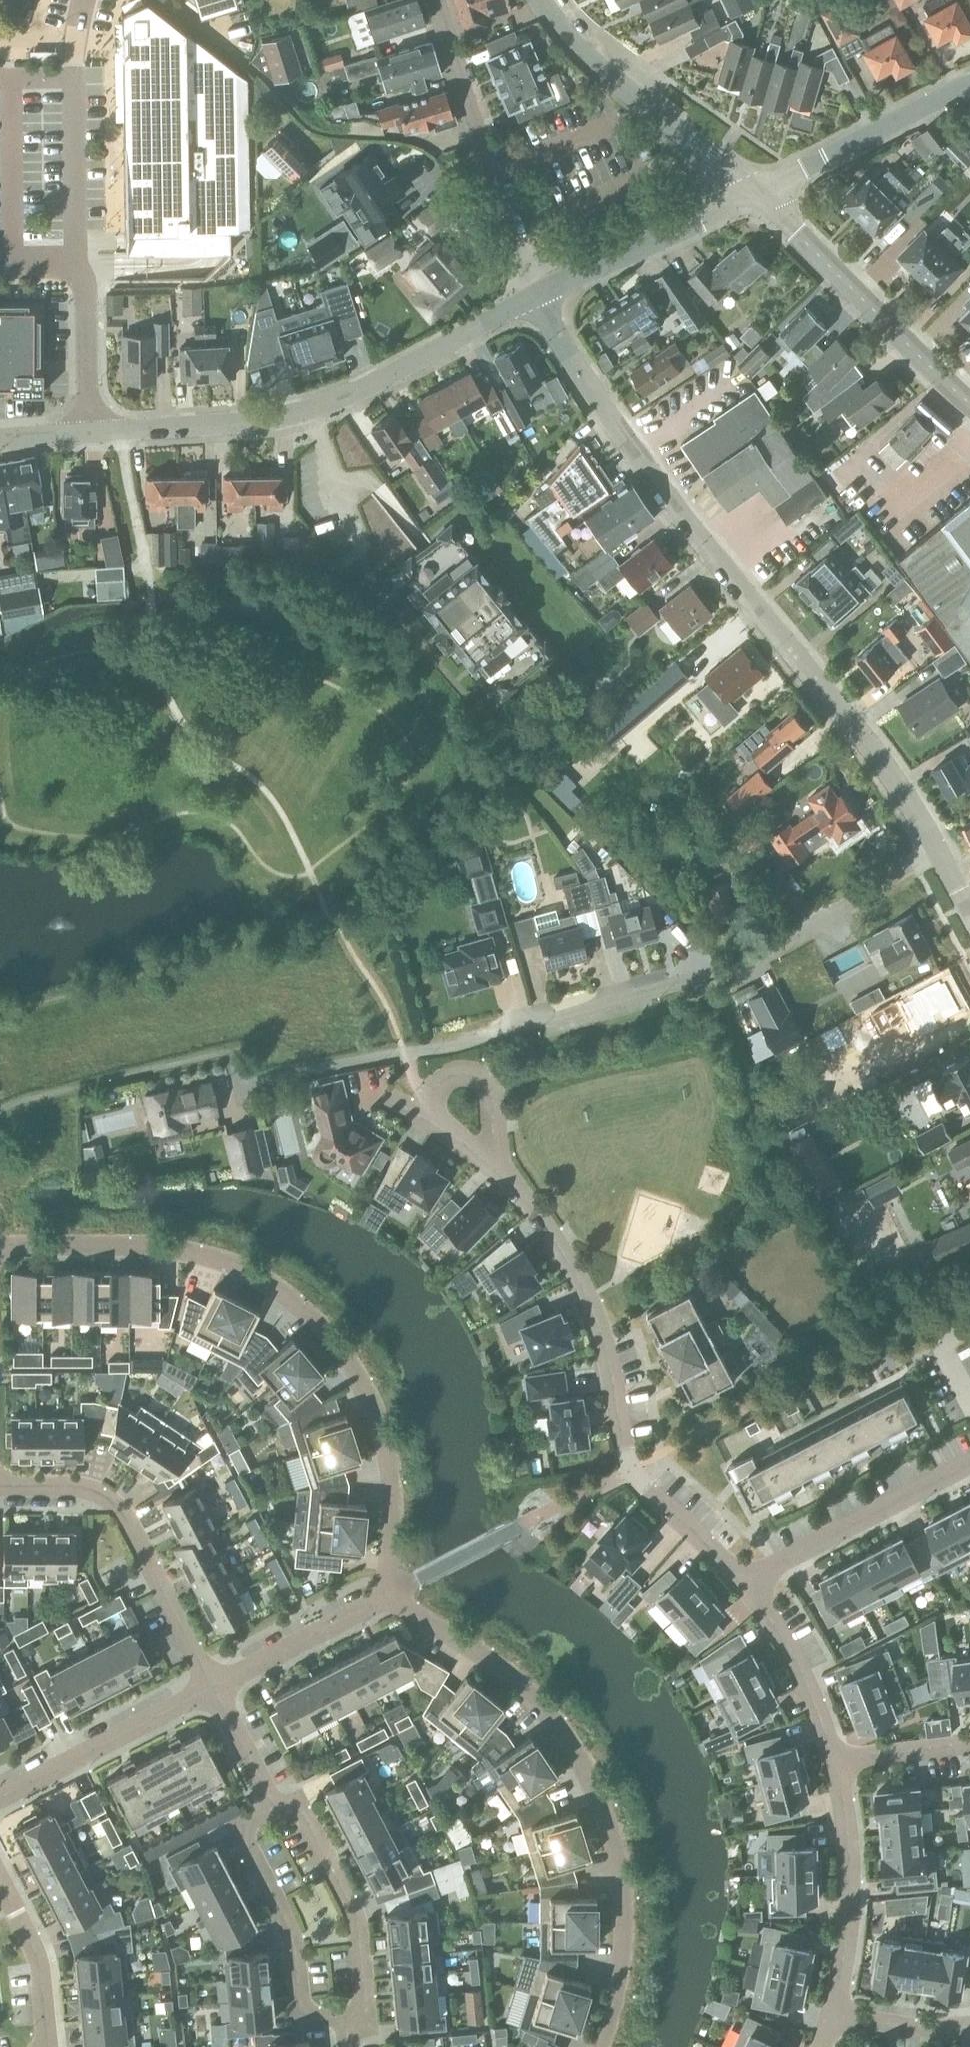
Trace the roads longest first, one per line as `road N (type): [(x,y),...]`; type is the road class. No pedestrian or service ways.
road 1 (residential): [(248,1082),(465,1042),(787,947),(929,848)]
road 2 (unclassified): [(929,848),(882,773),(612,422),(535,296)]
road 3 (residential): [(394,1595),(391,1481),(378,1417),(316,1316),(264,1275),(220,1255),(129,1245),(0,1248)]
road 4 (residential): [(600,2046),(622,1980),(626,1918),(621,1863),(603,1808),(572,1745),(531,1694),(394,1595)]
road 5 (residential): [(491,1161),(545,1223),(594,1307),(632,1470),(748,1583)]
road 6 (unclassified): [(91,435),(243,424),(311,408),(535,296)]
road 7 (residential): [(91,435),(74,50),(87,0)]
road 8 (residential): [(0,1484),(94,1488),(116,1502),(214,1687)]
road 9 (residential): [(439,0),(535,296)]
road 10 (tertiary): [(969,405),(744,195)]
road 11 (tertiary): [(744,195),(712,157),(562,30),(541,0)]
road 12 (residential): [(346,2018),(317,2019),(302,2004),(291,1932),(244,1840),(245,1822),(271,1806)]
road 13 (residential): [(271,1806),(305,1814),(359,1924),(365,2003),(346,2018)]
road 14 (residential): [(837,1763),(853,1867),(834,2014)]
road 15 (residential): [(744,195),(969,81)]
road 16 (residential): [(748,1583),(969,1466)]
road 17 (residential): [(0,1798),(214,1687)]
road 18 (unclassified): [(535,296),(744,195)]
road 19 (residential): [(214,1687),(394,1595)]
road 20 (residential): [(748,1583),(798,1669),(837,1763)]
road 21 (residential): [(46,2046),(44,1967),(0,1884)]
road 22 (residential): [(491,1161),(493,1108),(482,1081),(456,1071),(428,1094)]
road 23 (residential): [(969,2024),(917,2028),(834,2014)]
road 24 (residential): [(837,1763),(969,1744)]
road 25 (residential): [(214,1687),(271,1806)]

